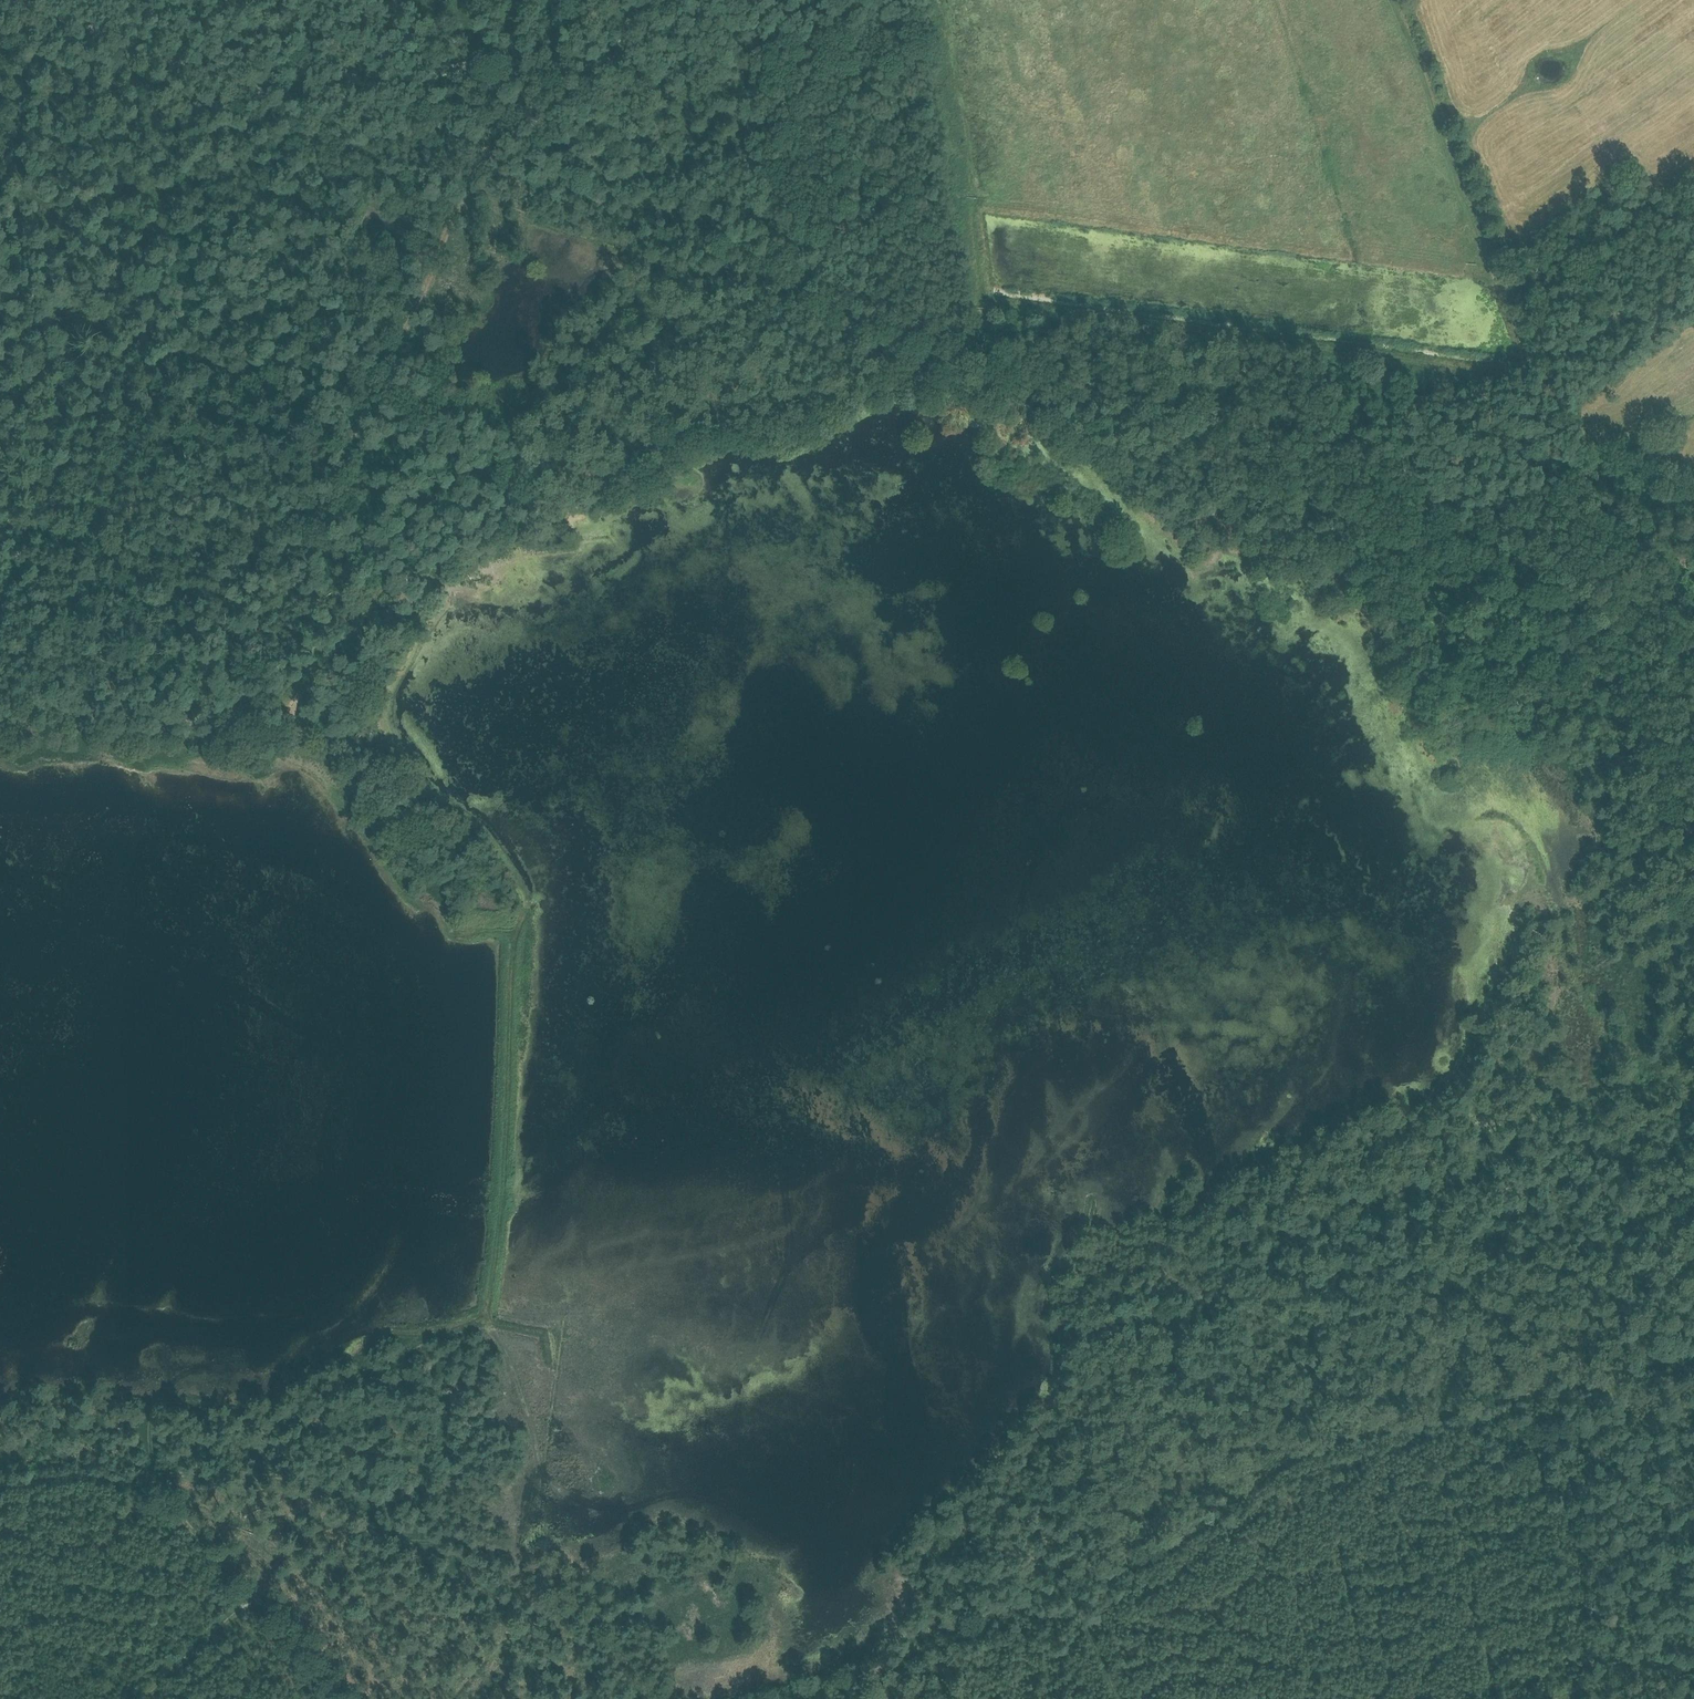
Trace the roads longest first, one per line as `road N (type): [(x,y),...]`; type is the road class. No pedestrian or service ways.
road 1 (track): [(250,90),(9,0)]
road 2 (track): [(490,74),(463,70),(317,93),(250,90)]
road 3 (track): [(676,0),(646,32),(546,68),(490,74)]

